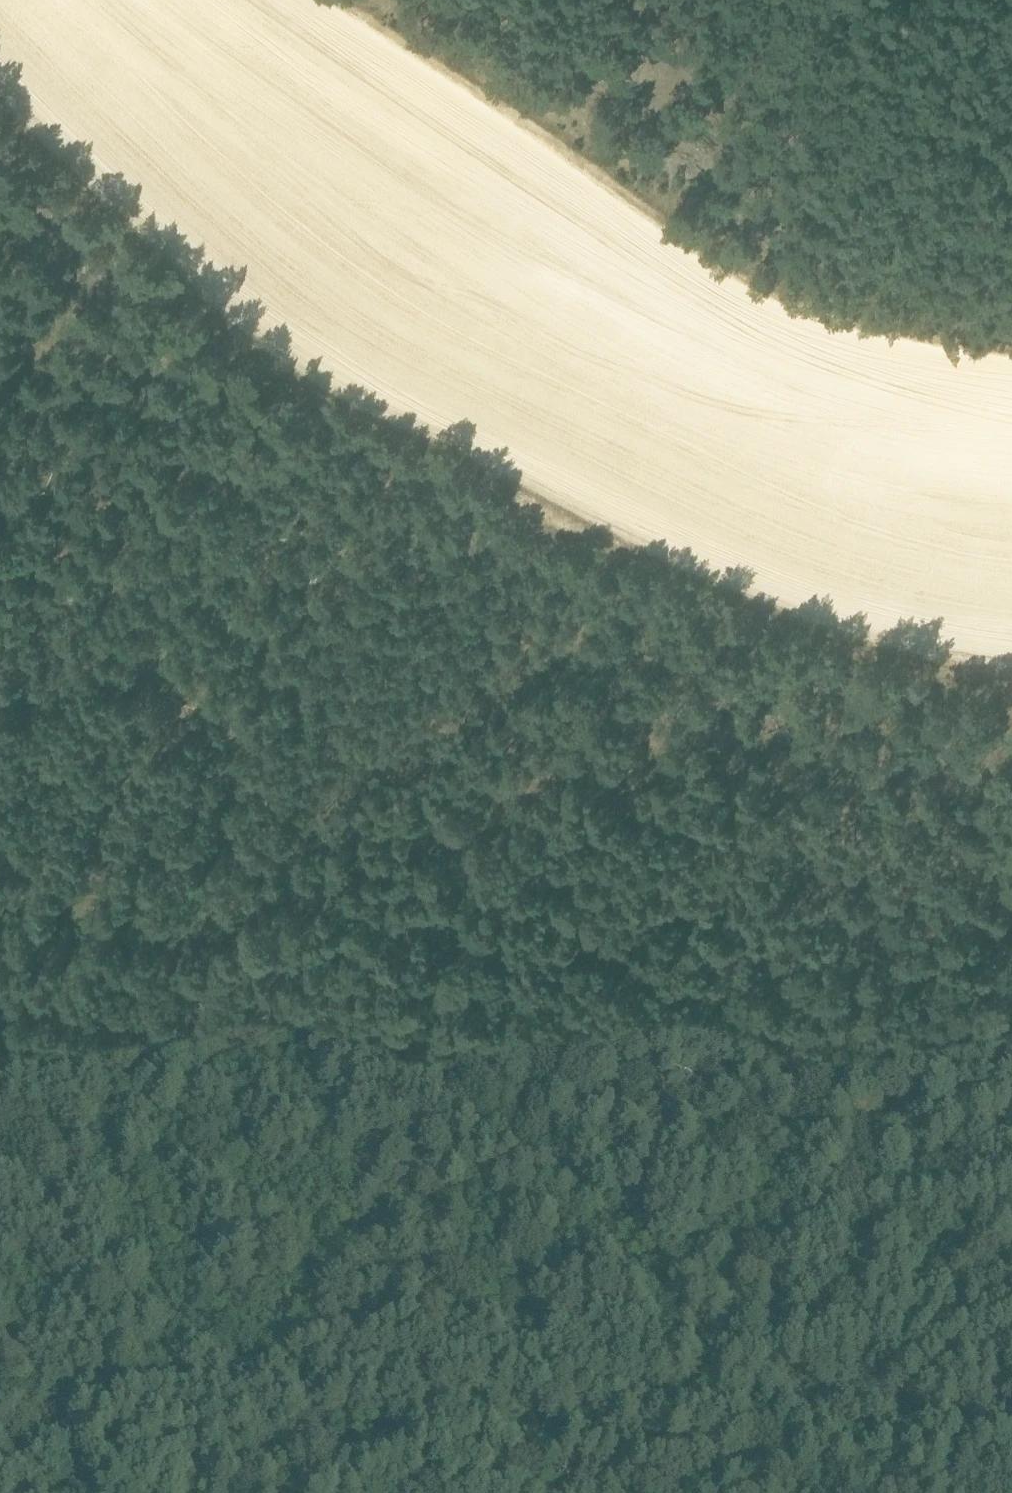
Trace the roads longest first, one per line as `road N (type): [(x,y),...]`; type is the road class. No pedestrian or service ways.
road 1 (track): [(1011,501),(849,483),(639,386),(166,78),(88,0)]

